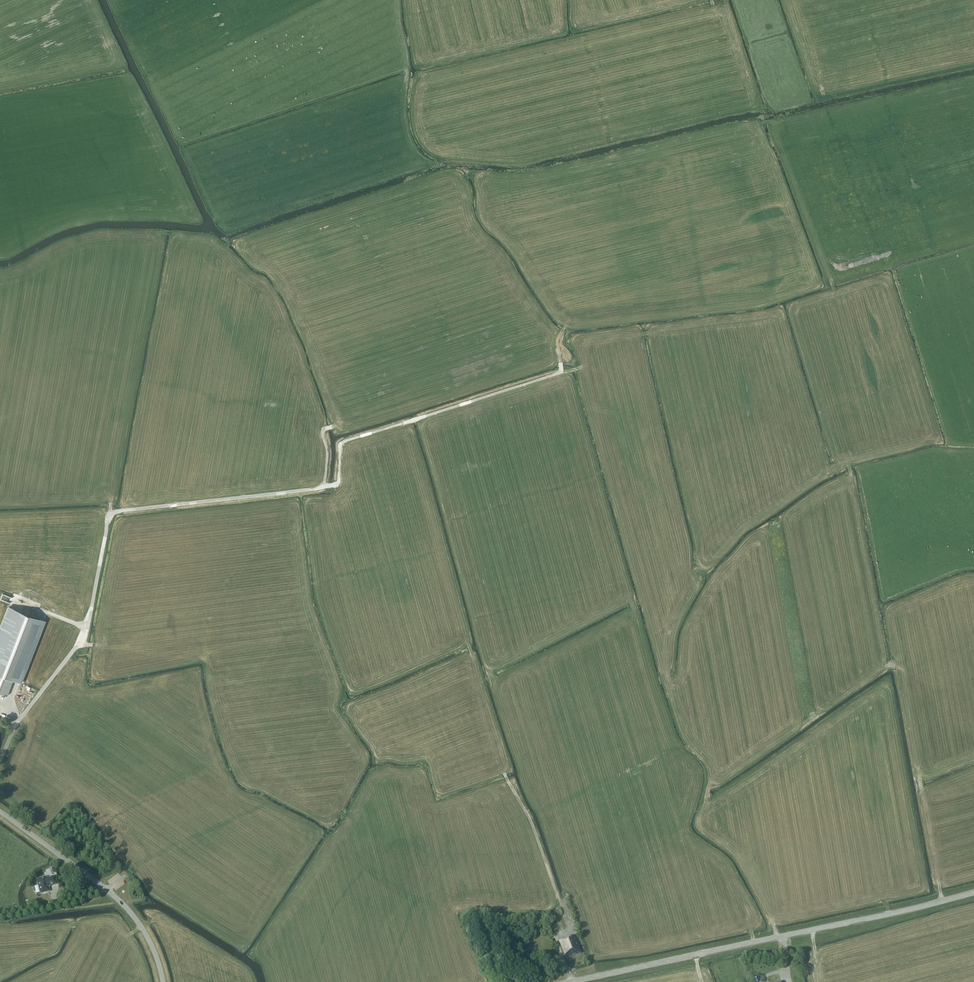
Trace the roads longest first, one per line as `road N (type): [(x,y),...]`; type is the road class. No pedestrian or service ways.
road 1 (secondary): [(569,981),(973,892)]
road 2 (tertiary): [(163,981),(125,907),(0,812)]

